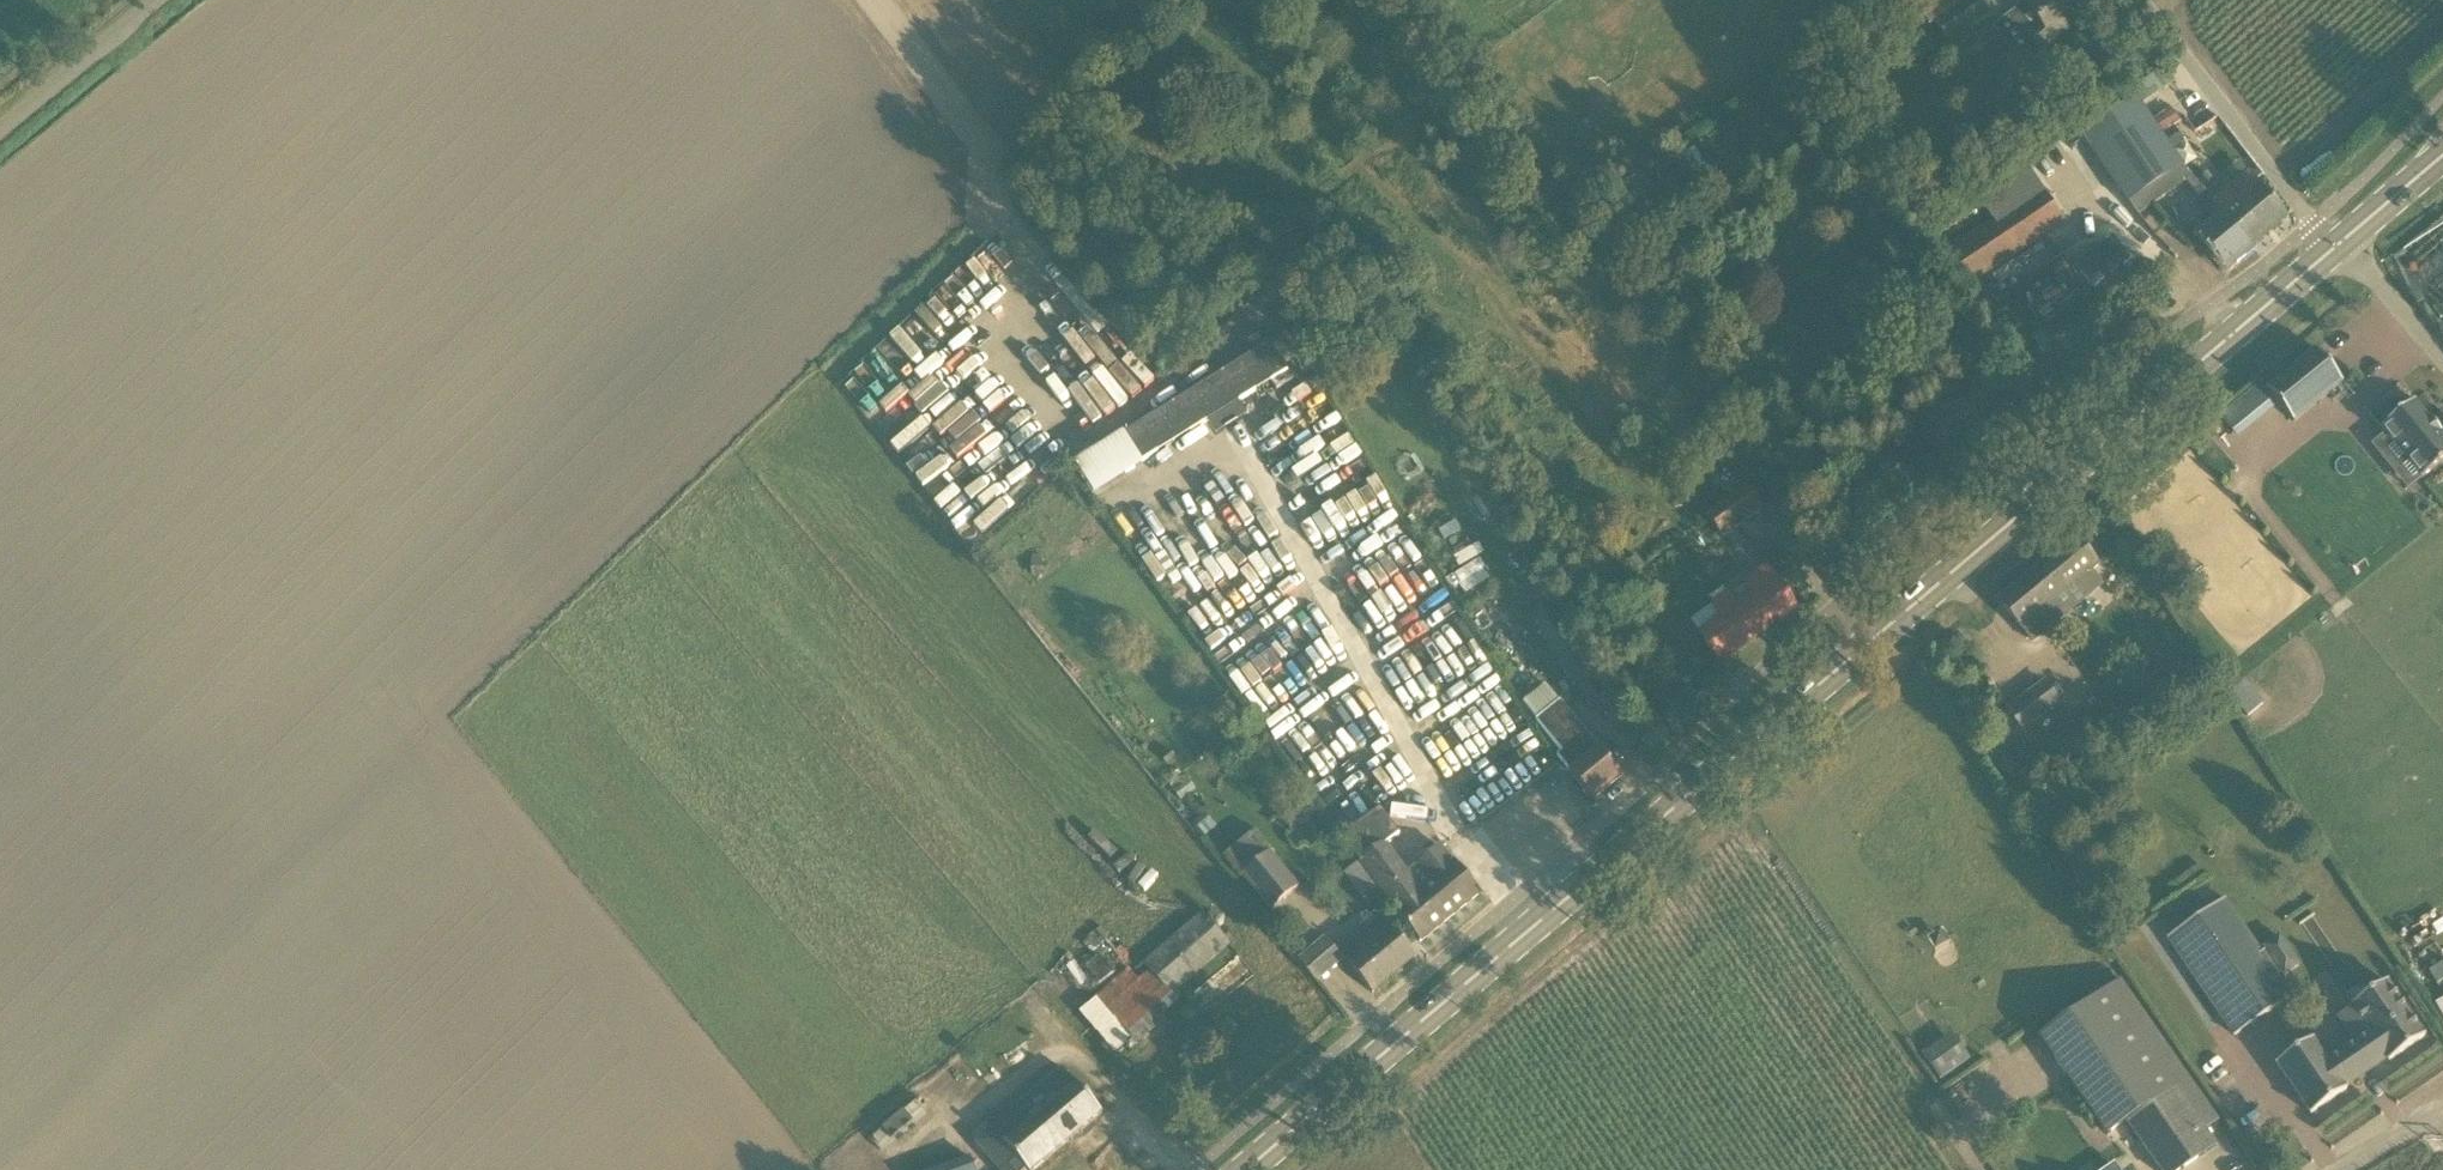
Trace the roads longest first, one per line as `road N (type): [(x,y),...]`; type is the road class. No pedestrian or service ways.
road 1 (primary): [(1247,1169),(2337,247)]
road 2 (residential): [(2140,0),(2312,225)]
road 3 (unclassified): [(0,130),(157,0)]
road 4 (unclassified): [(2337,247),(2442,366)]
road 5 (primary): [(2337,247),(2442,158)]

